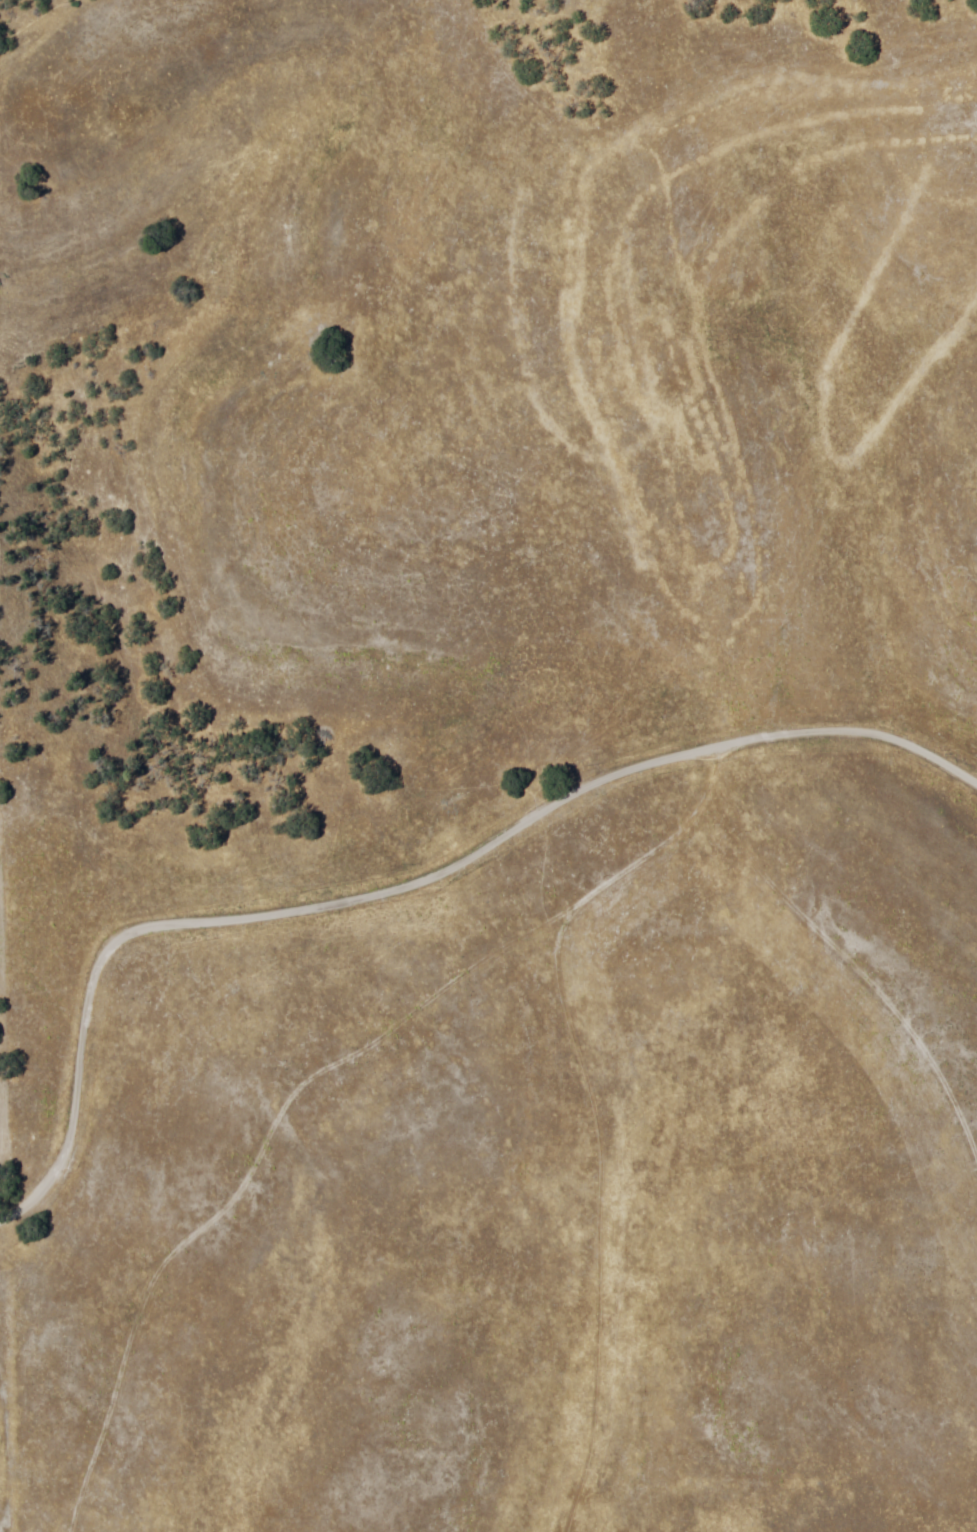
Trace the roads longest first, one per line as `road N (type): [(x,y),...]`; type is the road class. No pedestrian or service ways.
road 1 (residential): [(0,1222),(58,1167),(92,987),(107,953),(137,931),(399,888),(629,771),(770,736),(847,734),(934,759),(976,784)]
road 2 (track): [(679,759),(551,1033),(506,1257),(492,1531)]

